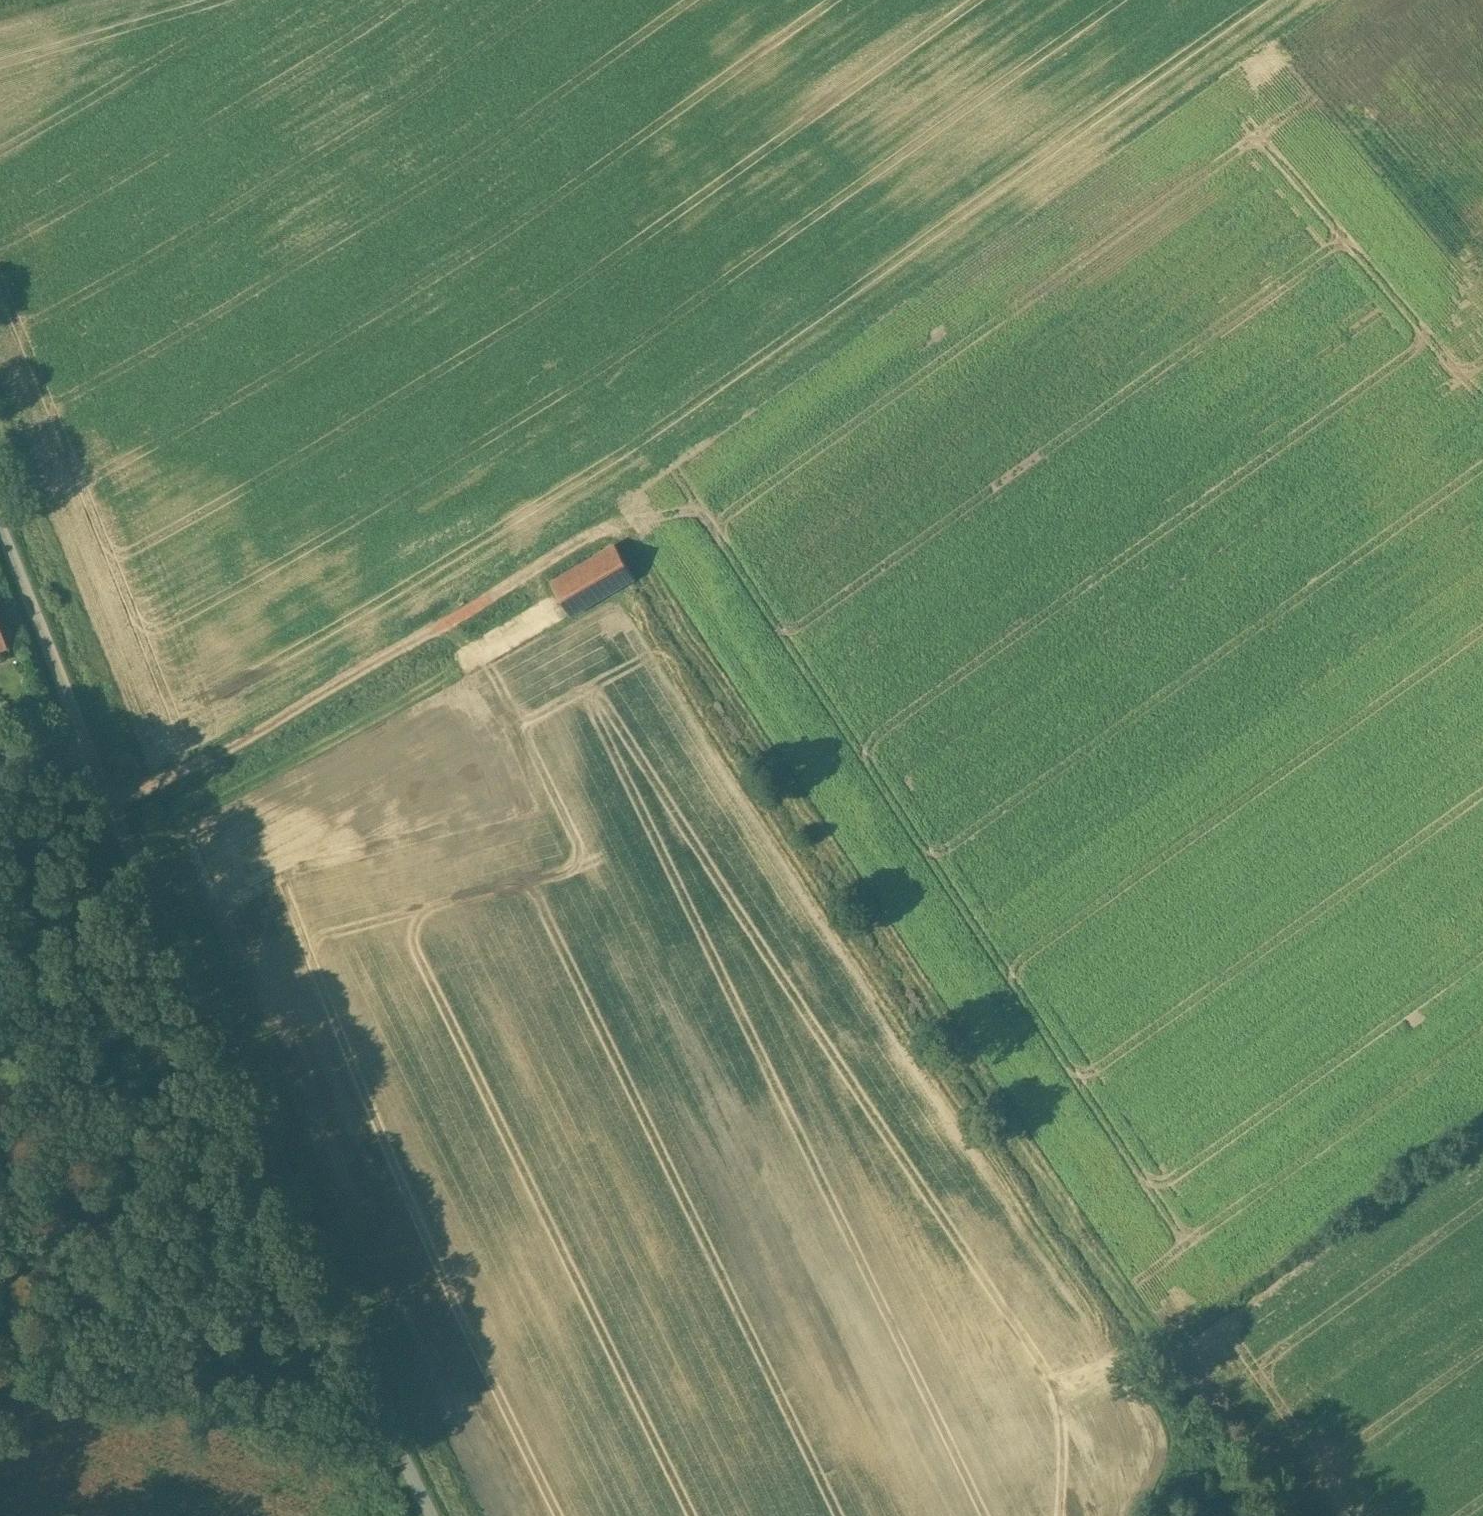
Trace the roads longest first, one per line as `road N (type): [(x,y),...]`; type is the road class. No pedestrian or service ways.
road 1 (unclassified): [(433,1515),(101,785)]
road 2 (track): [(113,812),(602,529)]
road 3 (unclassified): [(101,785),(0,531)]

